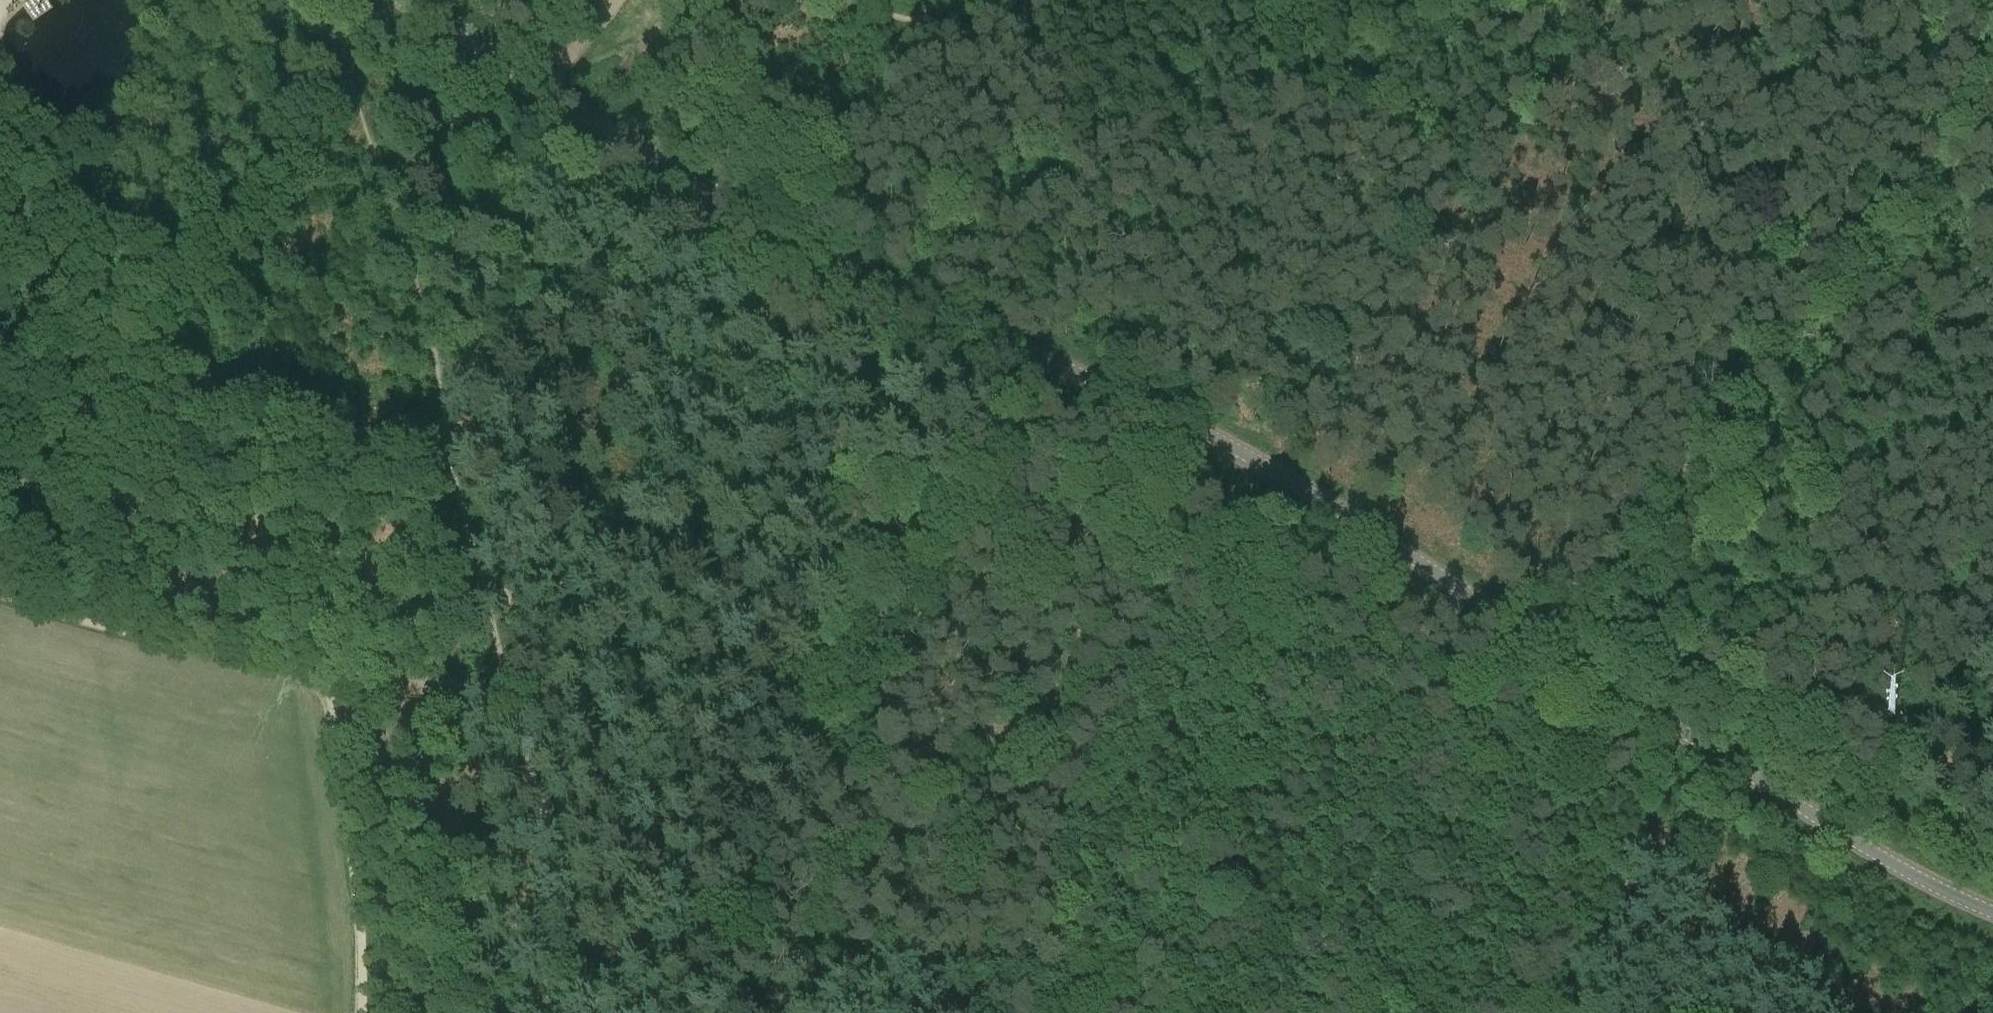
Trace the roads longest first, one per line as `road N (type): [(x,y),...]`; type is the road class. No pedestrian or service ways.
road 1 (tertiary): [(1992,911),(1676,742),(1247,467),(1036,358),(780,250),(397,0)]
road 2 (track): [(0,596),(286,665)]

